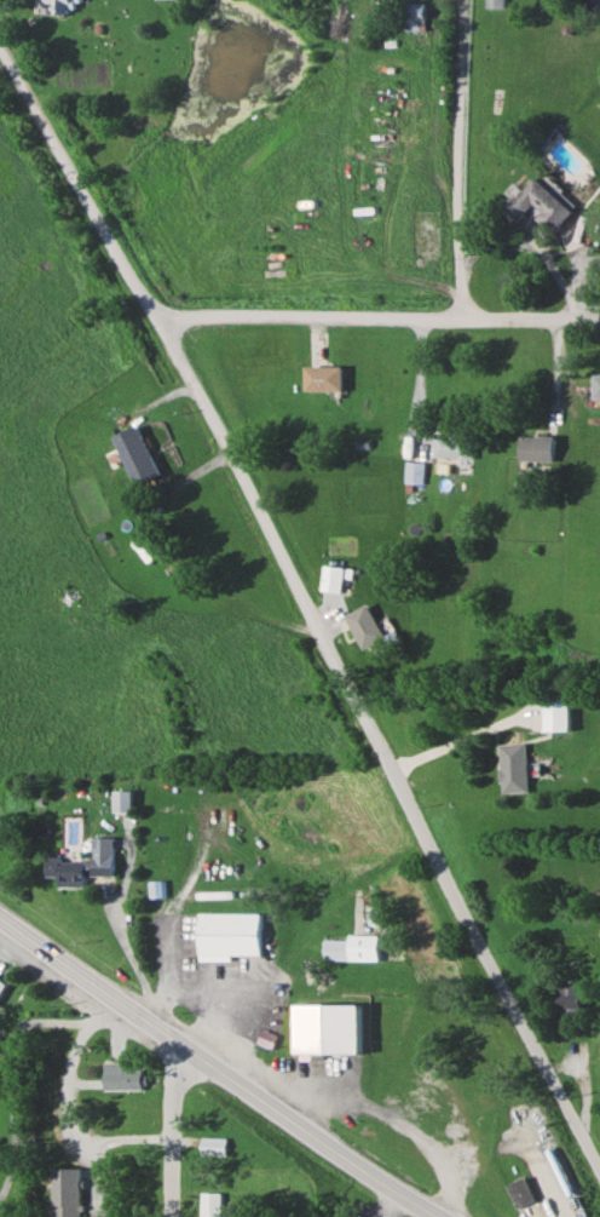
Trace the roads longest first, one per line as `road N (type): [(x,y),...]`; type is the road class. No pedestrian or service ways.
road 1 (residential): [(599,1170),(408,814),(237,467),(42,117)]
road 2 (primary): [(0,920),(324,1143),(447,1216)]
road 3 (residential): [(462,317),(461,0)]
road 4 (residential): [(462,317),(203,316),(160,323)]
road 5 (residential): [(177,1216),(178,1107),(195,1052)]
road 6 (residential): [(599,317),(462,317)]

